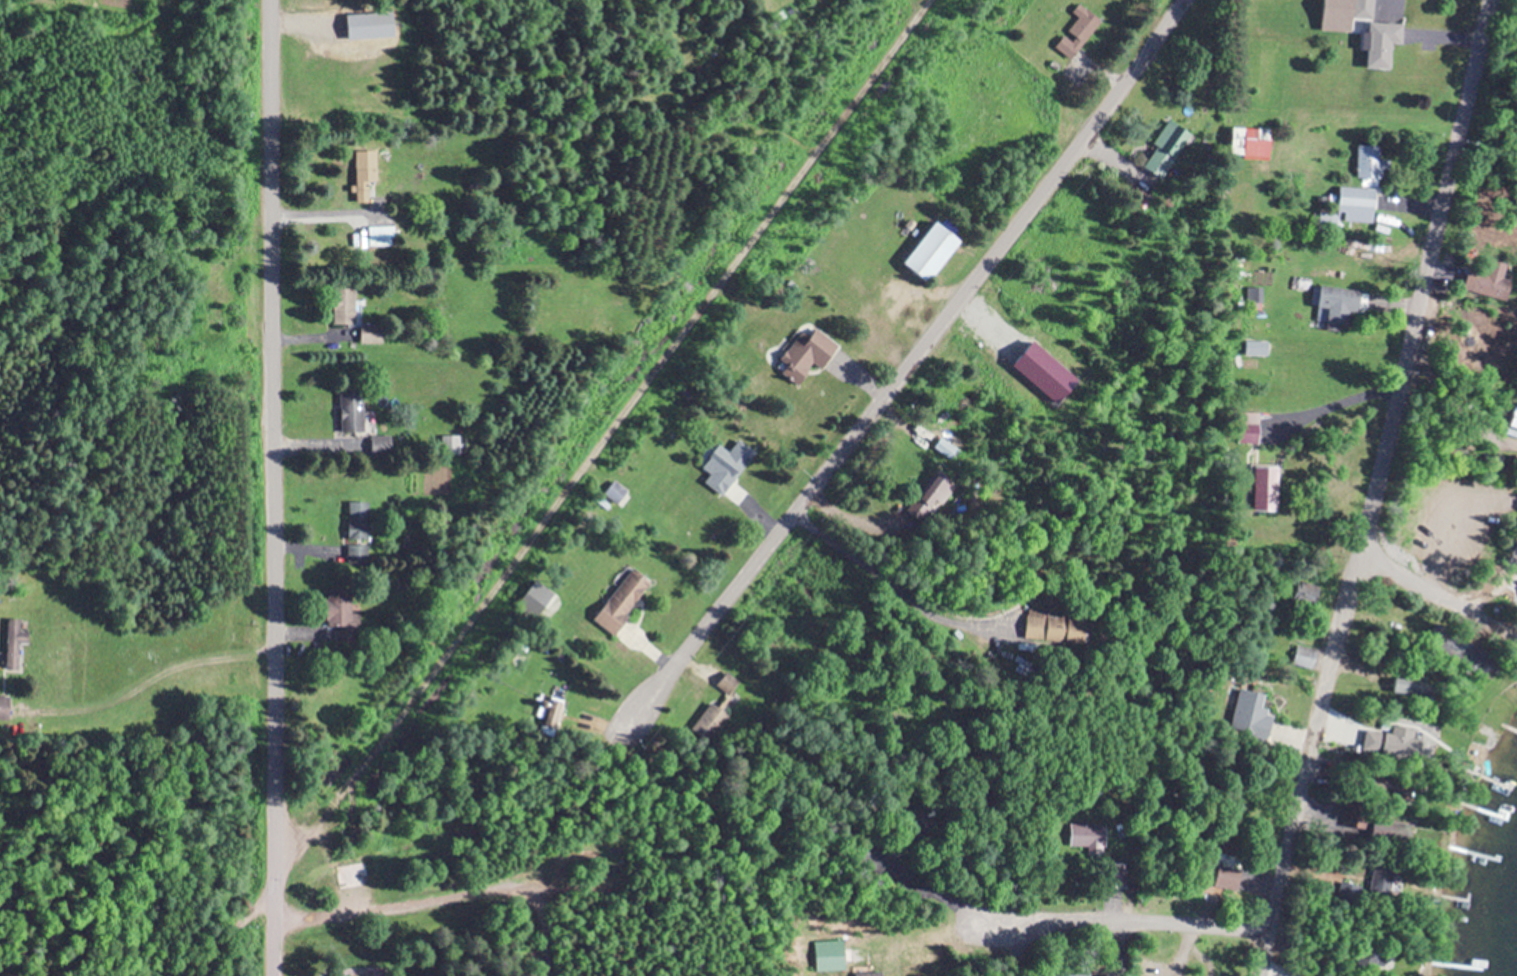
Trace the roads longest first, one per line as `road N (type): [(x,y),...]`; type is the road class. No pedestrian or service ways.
road 1 (track): [(924,0),(271,880),(185,975)]
road 2 (residential): [(1182,0),(640,705)]
road 3 (residential): [(271,880),(269,0)]
road 4 (residential): [(1358,556),(1492,0)]
road 5 (residential): [(1261,921),(1358,556)]
road 6 (residential): [(1261,921),(977,922)]
road 7 (residential): [(1358,556),(1410,580),(1516,531)]

